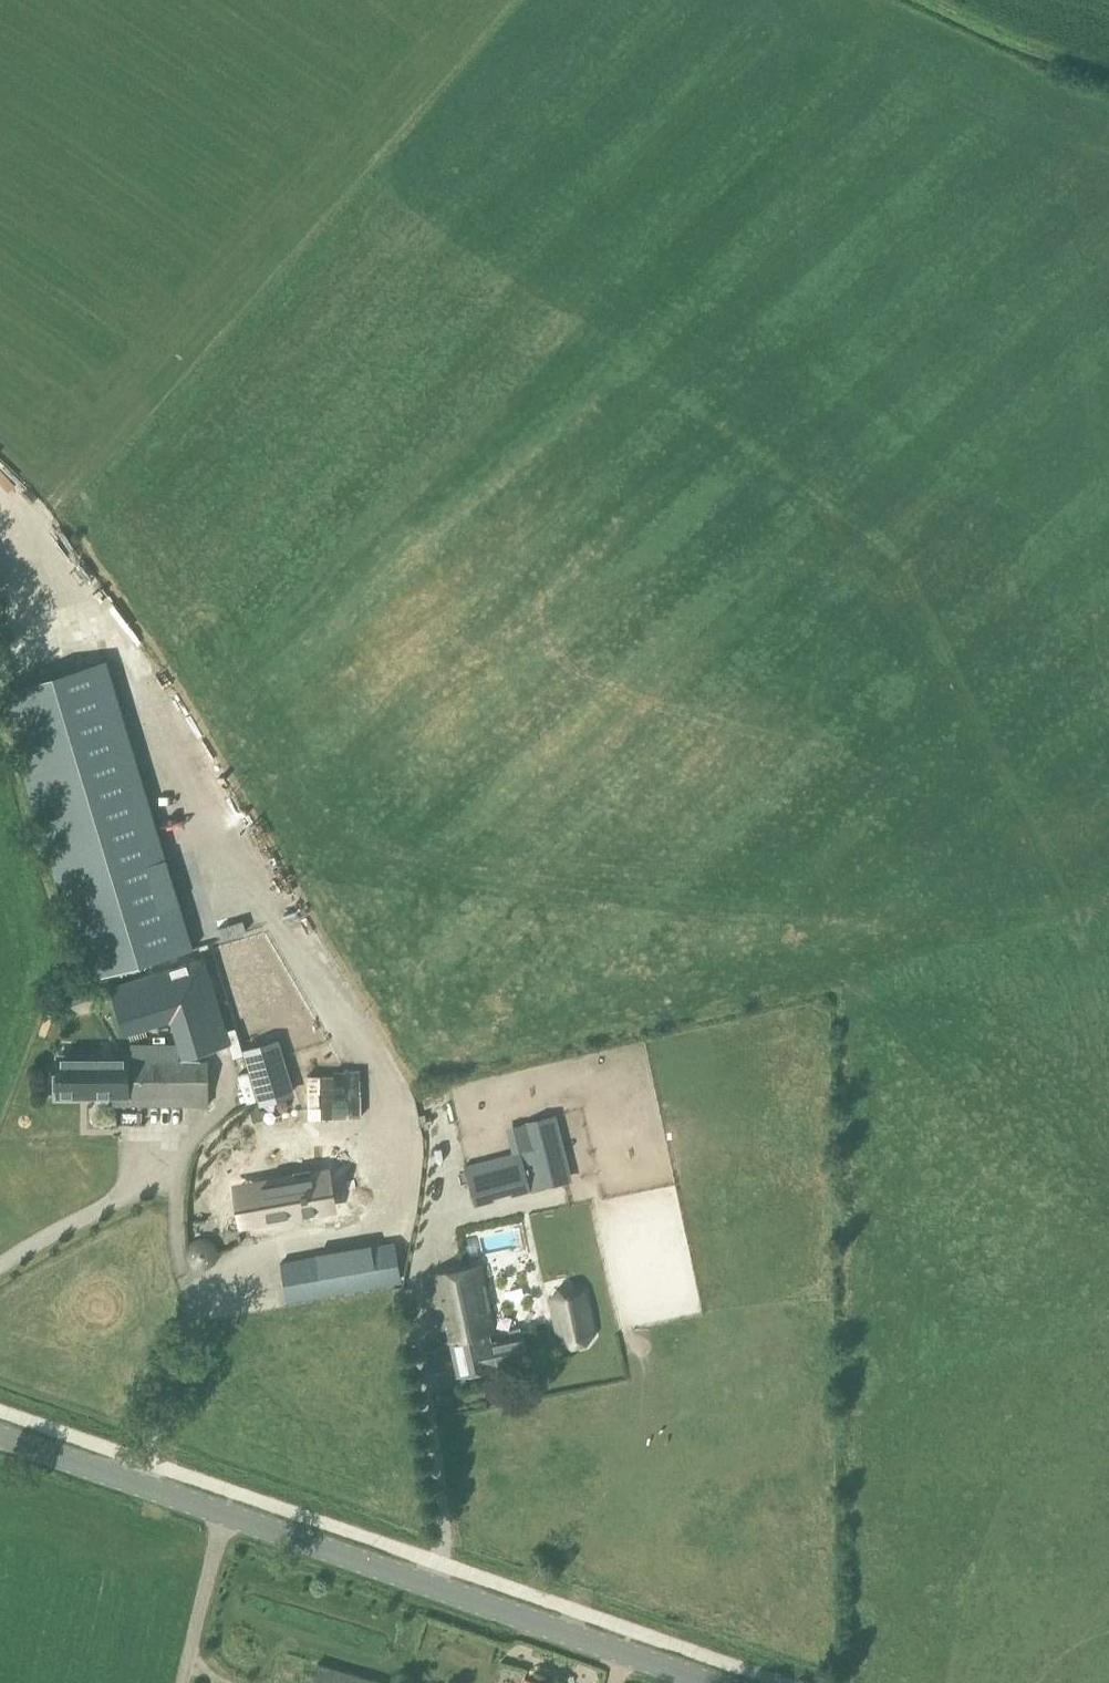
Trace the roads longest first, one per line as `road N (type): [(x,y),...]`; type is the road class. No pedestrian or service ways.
road 1 (tertiary): [(704,1682),(0,1440)]

